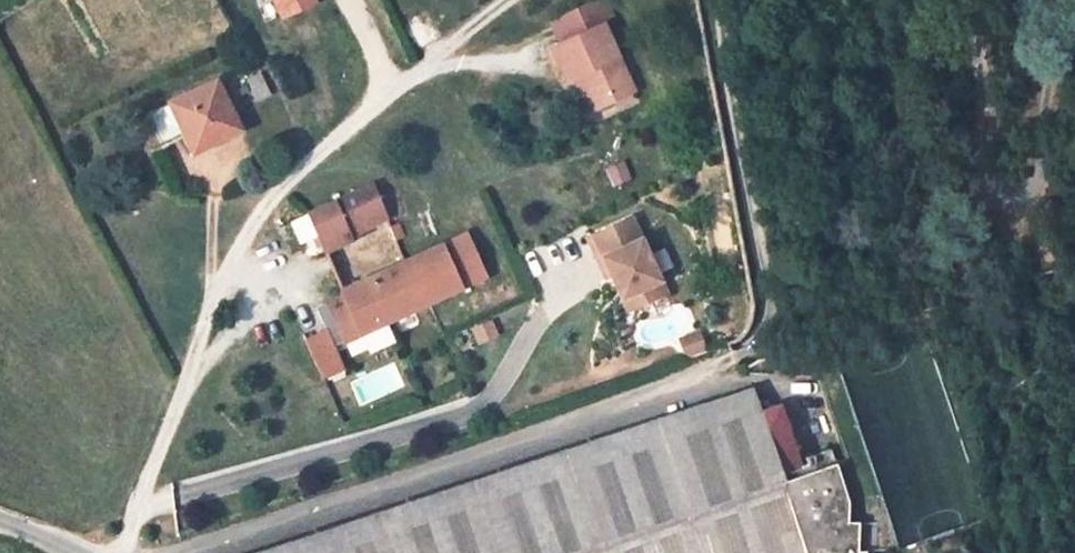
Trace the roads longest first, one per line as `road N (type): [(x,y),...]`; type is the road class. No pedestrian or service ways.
road 1 (track): [(151,504),(195,381),(212,302),(271,201),(422,82),(479,72)]
road 2 (residential): [(123,552),(151,504),(490,409),(536,304)]

